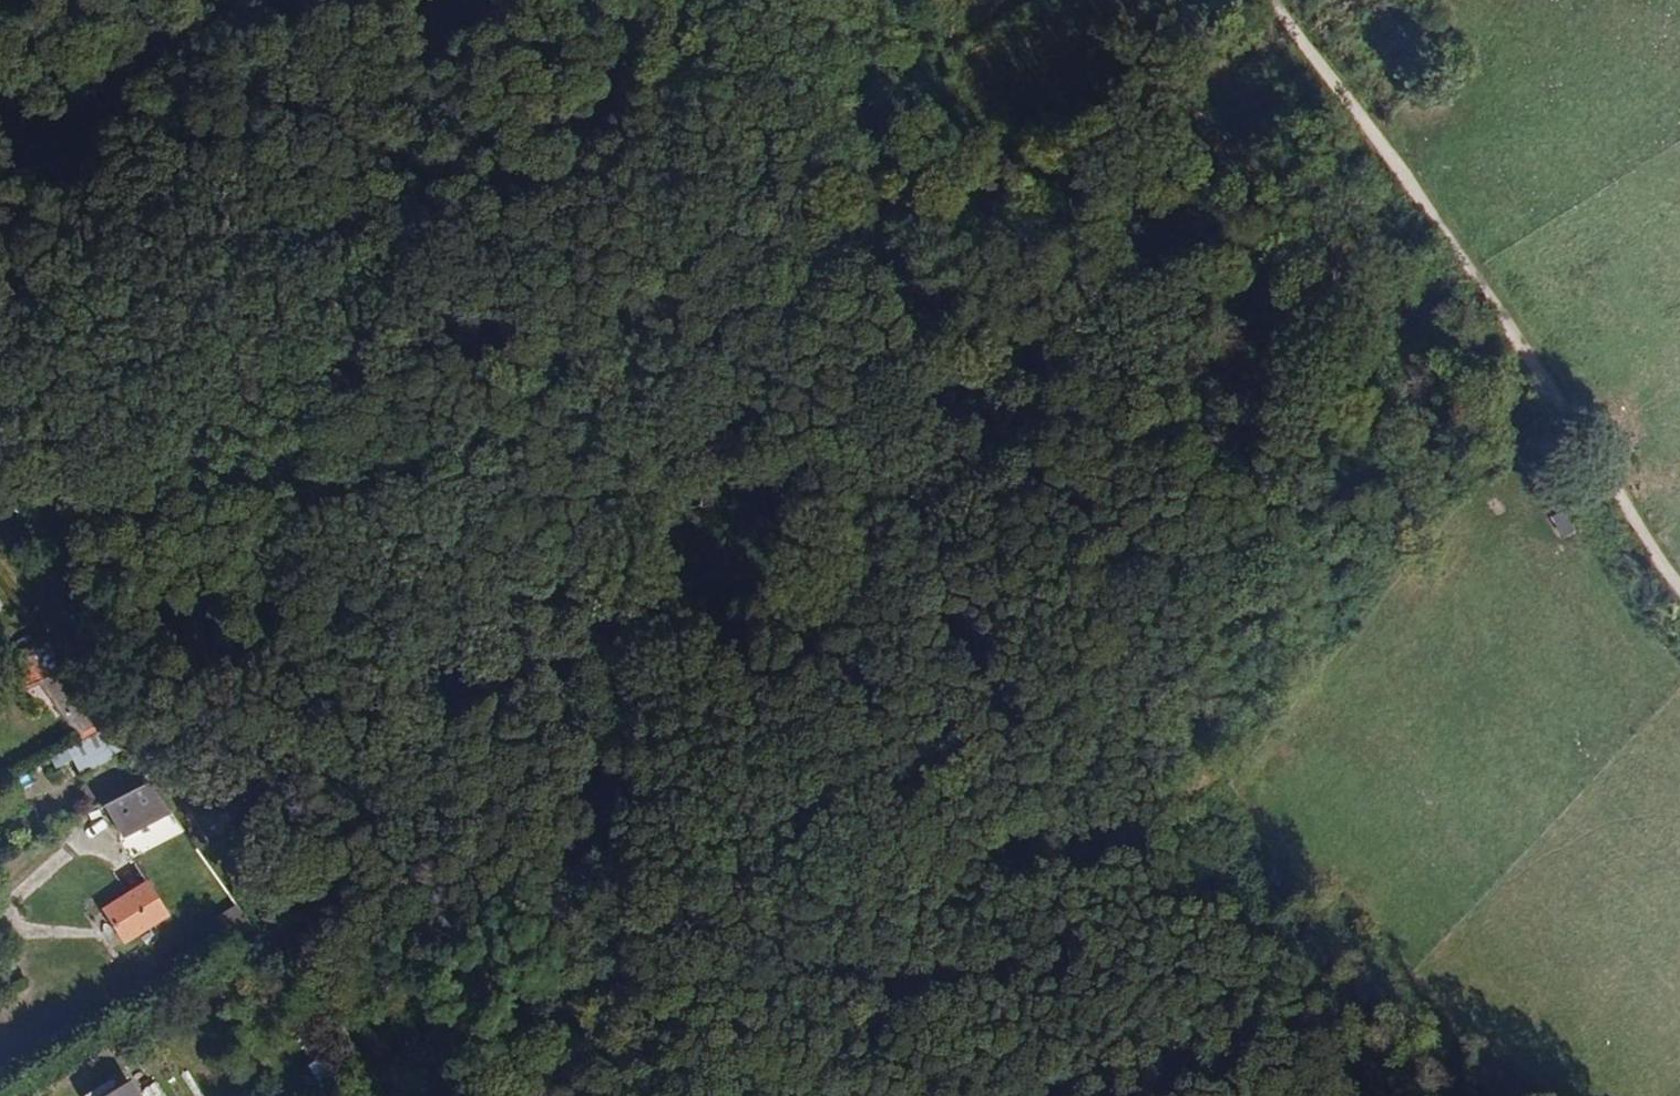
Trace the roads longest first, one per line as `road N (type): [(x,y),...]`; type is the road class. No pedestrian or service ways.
road 1 (track): [(1679,586),(1272,0)]
road 2 (track): [(0,533),(402,1095)]
road 3 (track): [(657,205),(621,91),(635,0)]

